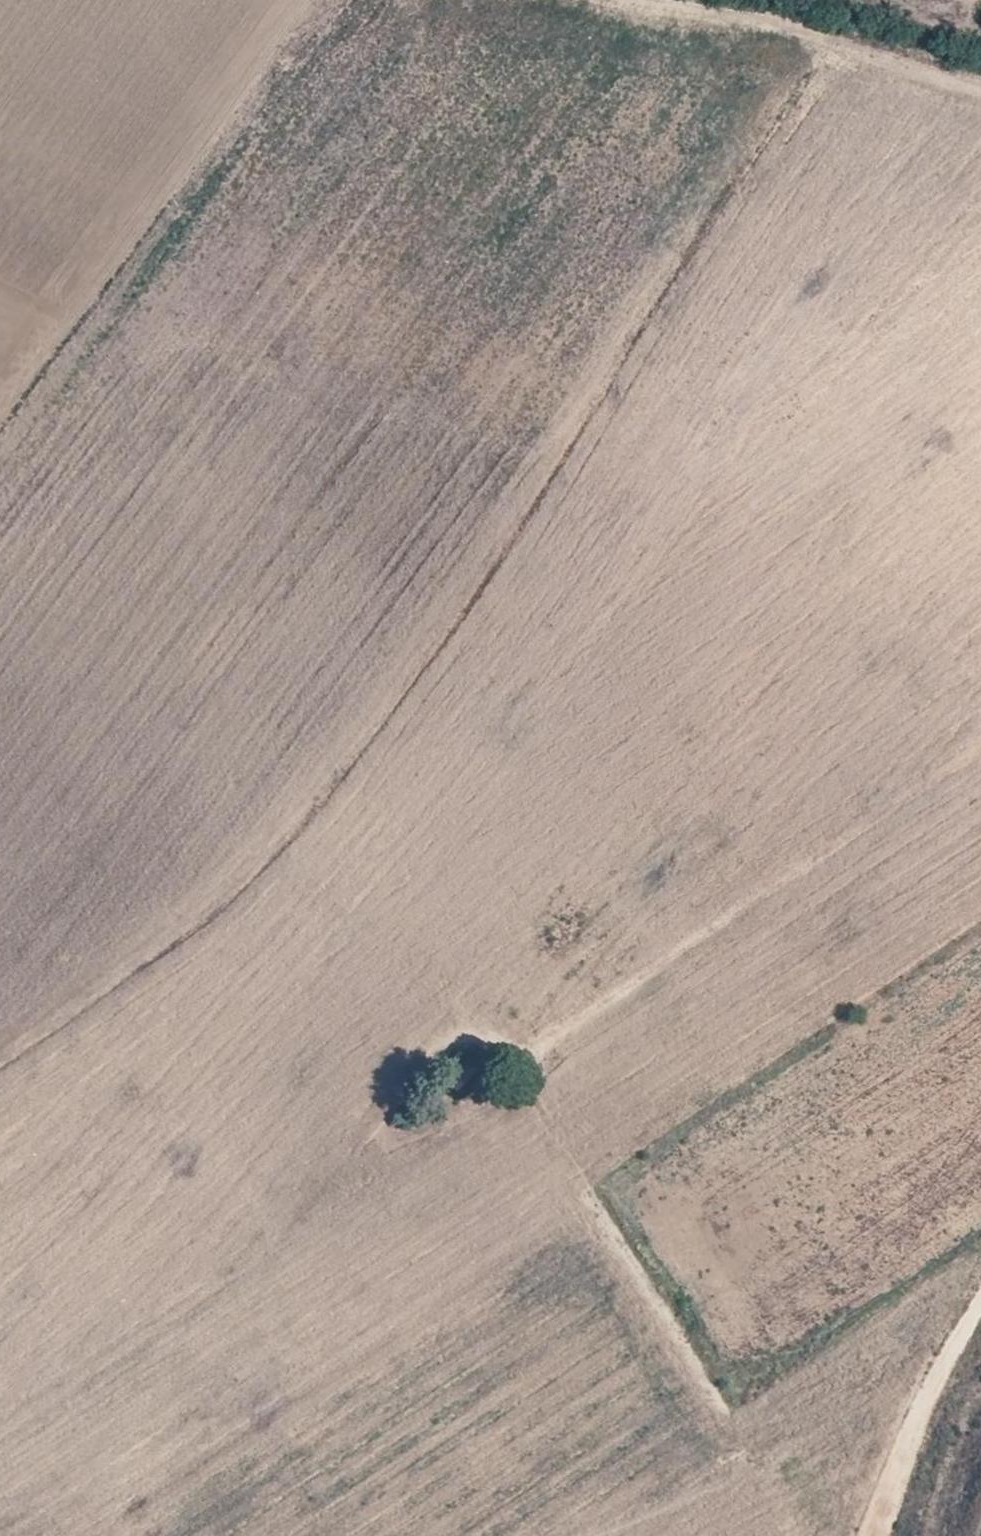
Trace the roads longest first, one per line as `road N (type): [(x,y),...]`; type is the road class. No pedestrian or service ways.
road 1 (track): [(980,1268),(941,1328),(870,1478),(853,1535)]

